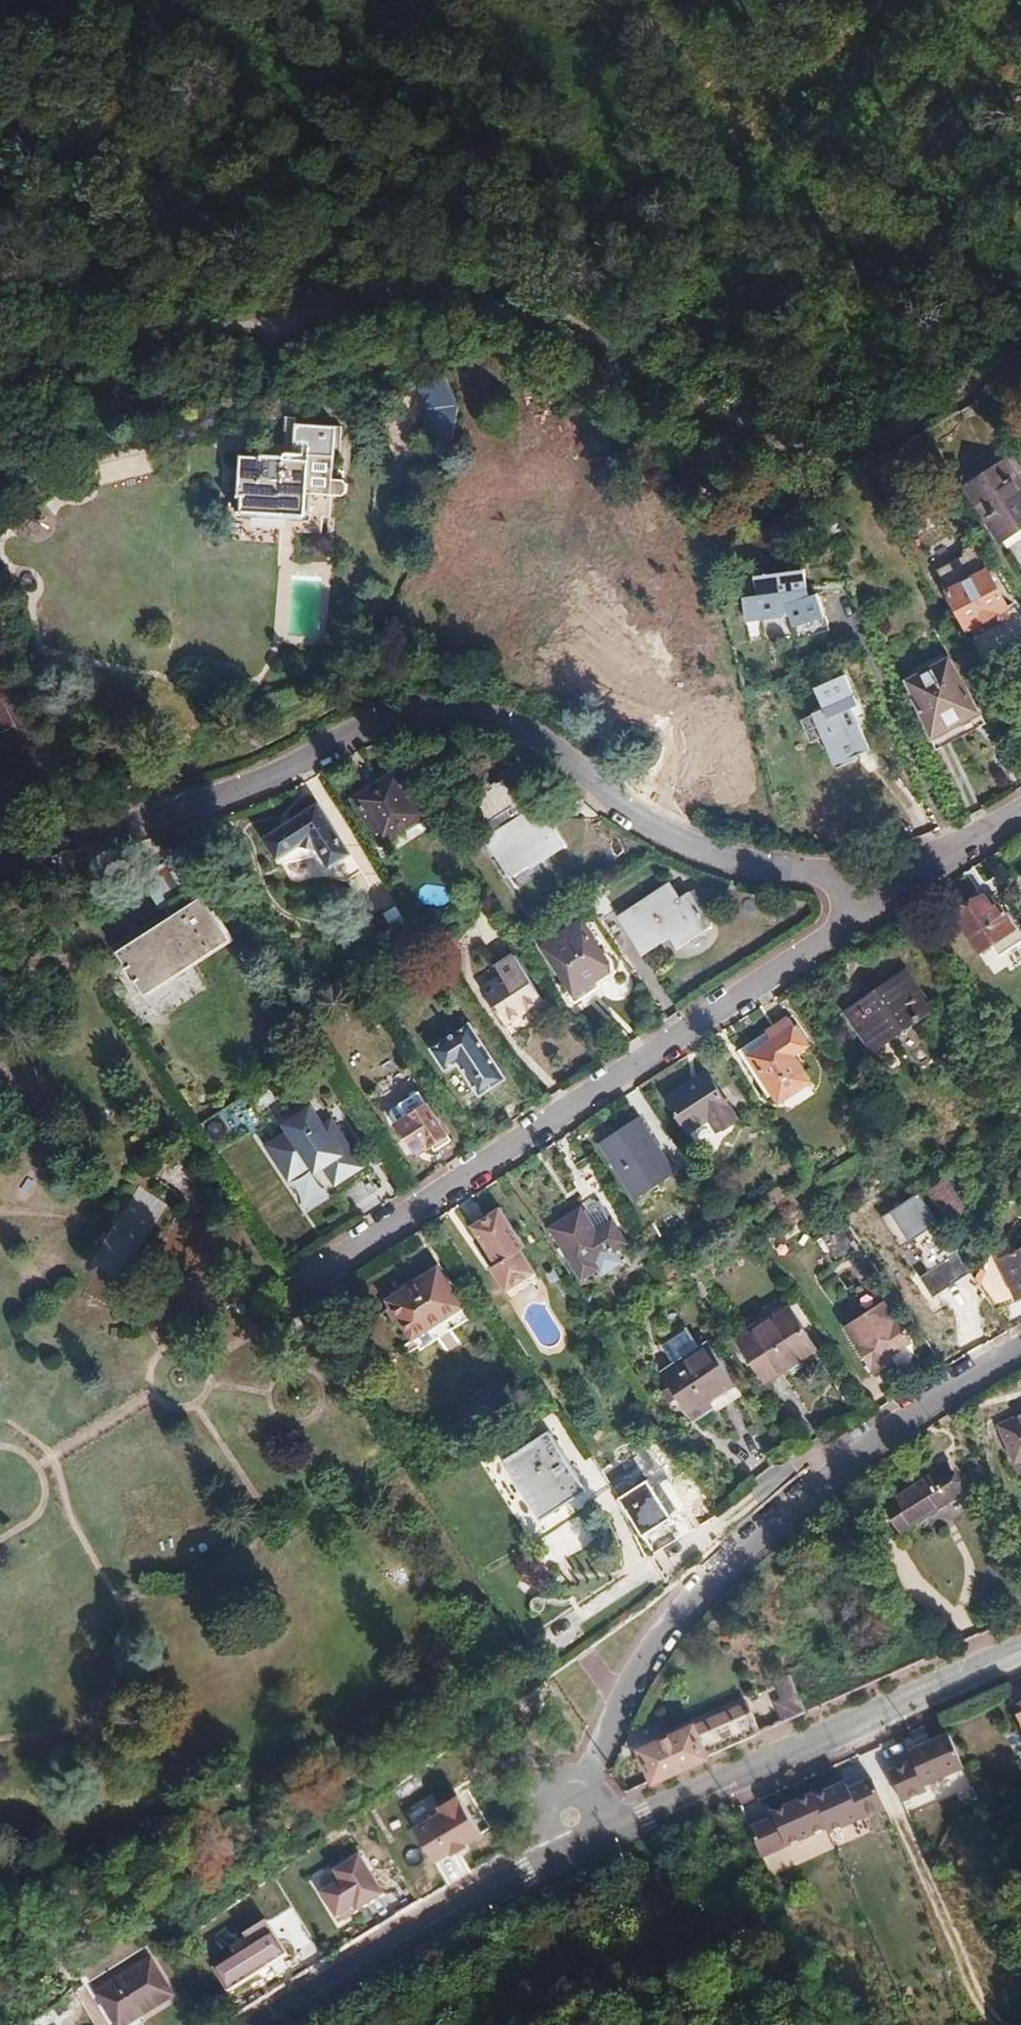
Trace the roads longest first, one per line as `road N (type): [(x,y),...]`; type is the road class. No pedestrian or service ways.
road 1 (residential): [(0,861),(232,790),(347,734),(435,713),(520,732),(648,827),(702,853),(766,870),(912,883)]
road 2 (unclassified): [(819,422),(541,332),(372,311),(82,354),(0,385)]
road 3 (residential): [(303,1280),(912,883)]
road 4 (residential): [(597,1841),(582,1796),(591,1752),(664,1627),(769,1521),(867,1443),(1020,1345)]
road 5 (secondary): [(597,1841),(1020,1649)]
road 6 (secondary): [(263,2024),(479,1898),(597,1841)]
road 7 (track): [(819,422),(1020,293)]
road 8 (track): [(0,158),(86,0)]
road 9 (residential): [(912,883),(1020,812)]

